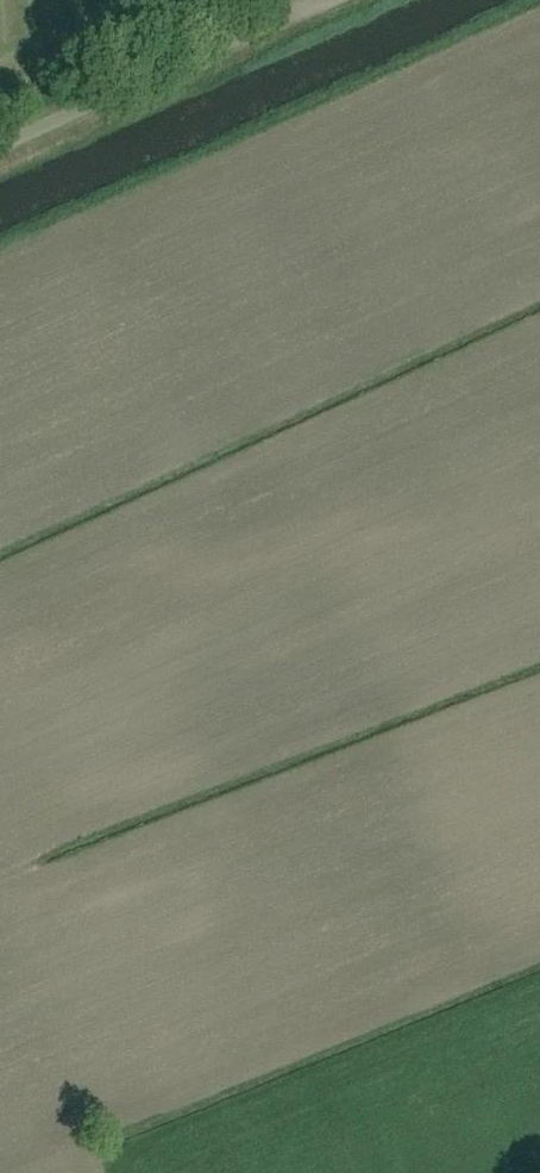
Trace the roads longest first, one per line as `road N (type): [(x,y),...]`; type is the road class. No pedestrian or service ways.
road 1 (unclassified): [(0,147),(325,0)]

